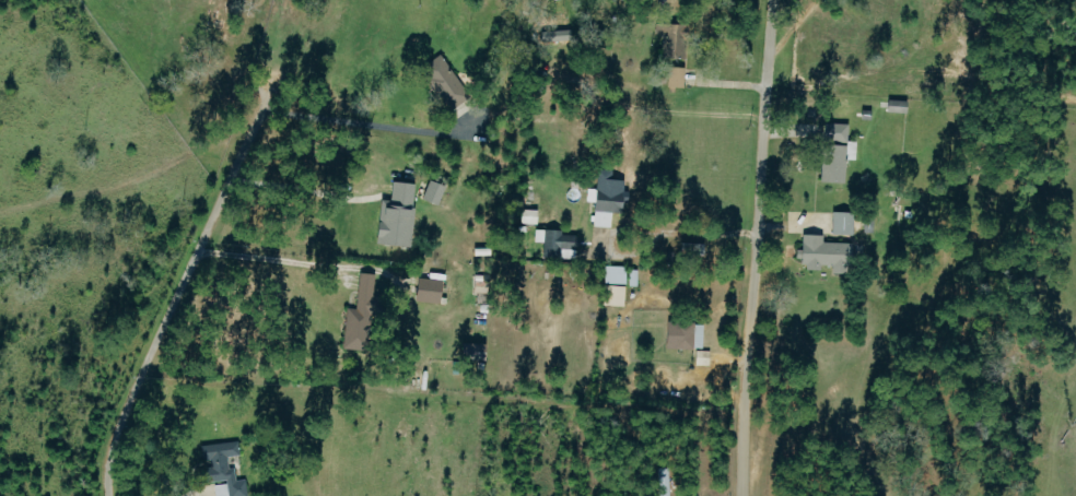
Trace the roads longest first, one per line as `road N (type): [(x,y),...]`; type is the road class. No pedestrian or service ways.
road 1 (residential): [(743,495),(774,0)]
road 2 (residential): [(110,495),(106,474),(118,437),(264,116)]

